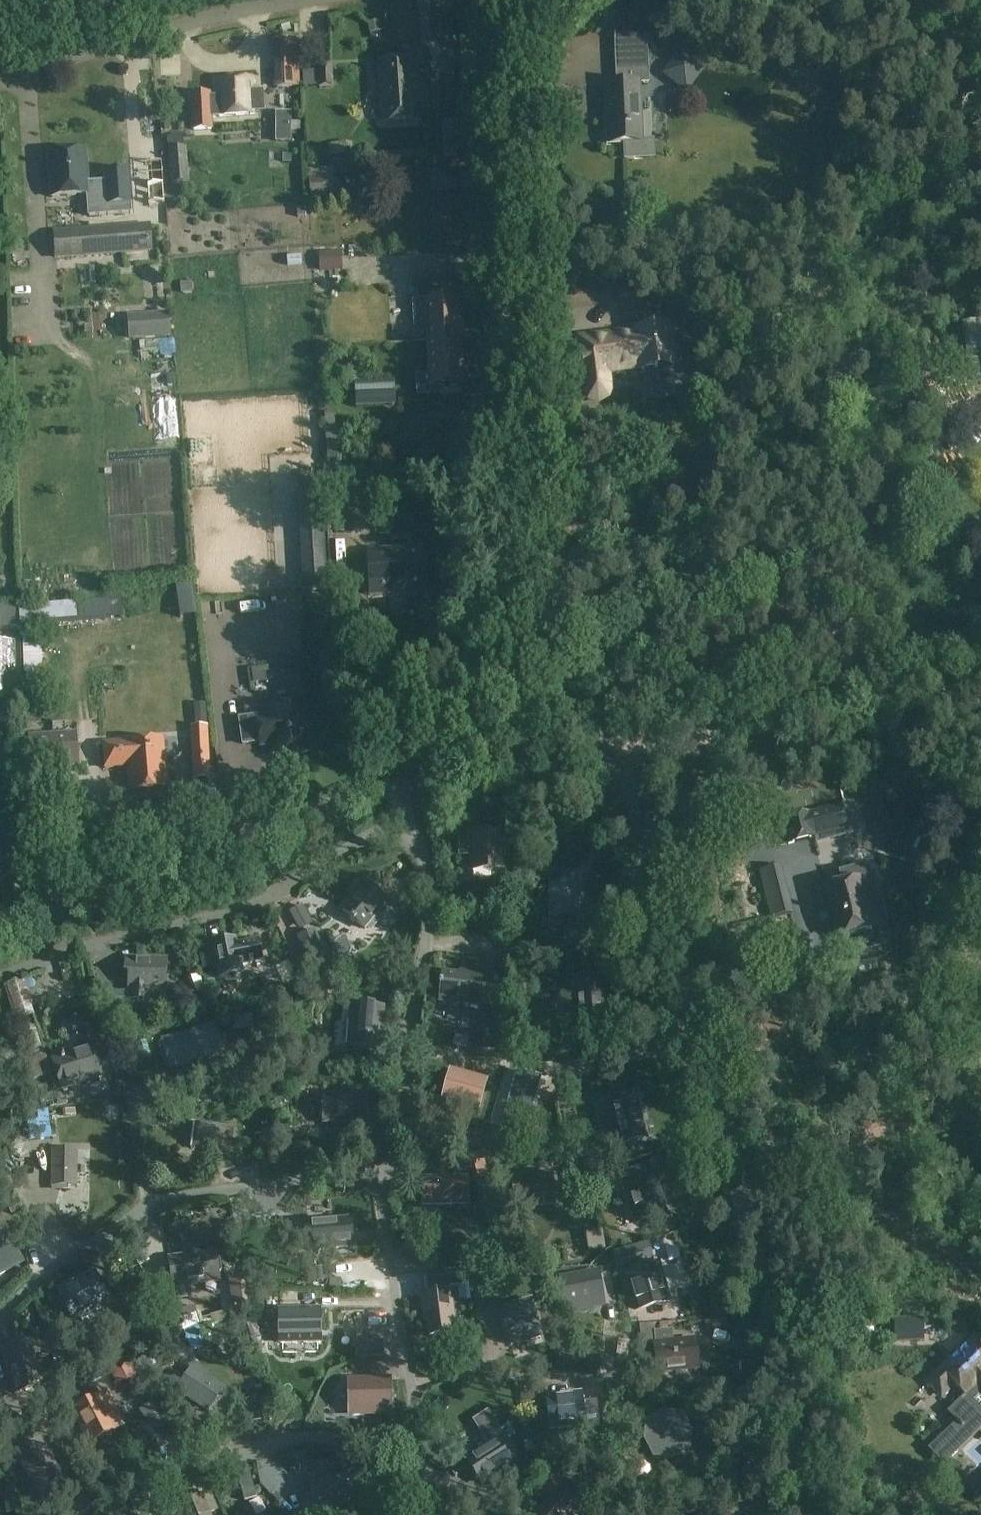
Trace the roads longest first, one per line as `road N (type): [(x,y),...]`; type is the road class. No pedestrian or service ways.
road 1 (unclassified): [(816,1514),(691,950),(617,772),(576,696)]
road 2 (unclassified): [(576,696),(529,608),(510,545),(479,0)]
road 3 (residential): [(0,980),(273,893),(357,846),(418,843)]
road 4 (unclassified): [(0,929),(403,785)]
road 5 (residential): [(0,1318),(52,1268),(170,1198),(379,1174)]
road 6 (track): [(617,772),(826,714),(980,693)]
road 7 (residential): [(379,1174),(403,1102),(428,944),(418,843)]
road 8 (residential): [(396,1461),(334,1435),(290,1438),(118,1487),(84,1514)]
road 9 (unclassified): [(0,87),(232,12),(316,0)]
road 10 (track): [(403,1385),(474,1368),(601,1381),(612,1360),(608,1279)]
road 11 (residential): [(396,1461),(401,1347),(379,1174)]
road 12 (unclassified): [(403,785),(451,768),(576,696)]
road 13 (track): [(149,1207),(129,1082)]

